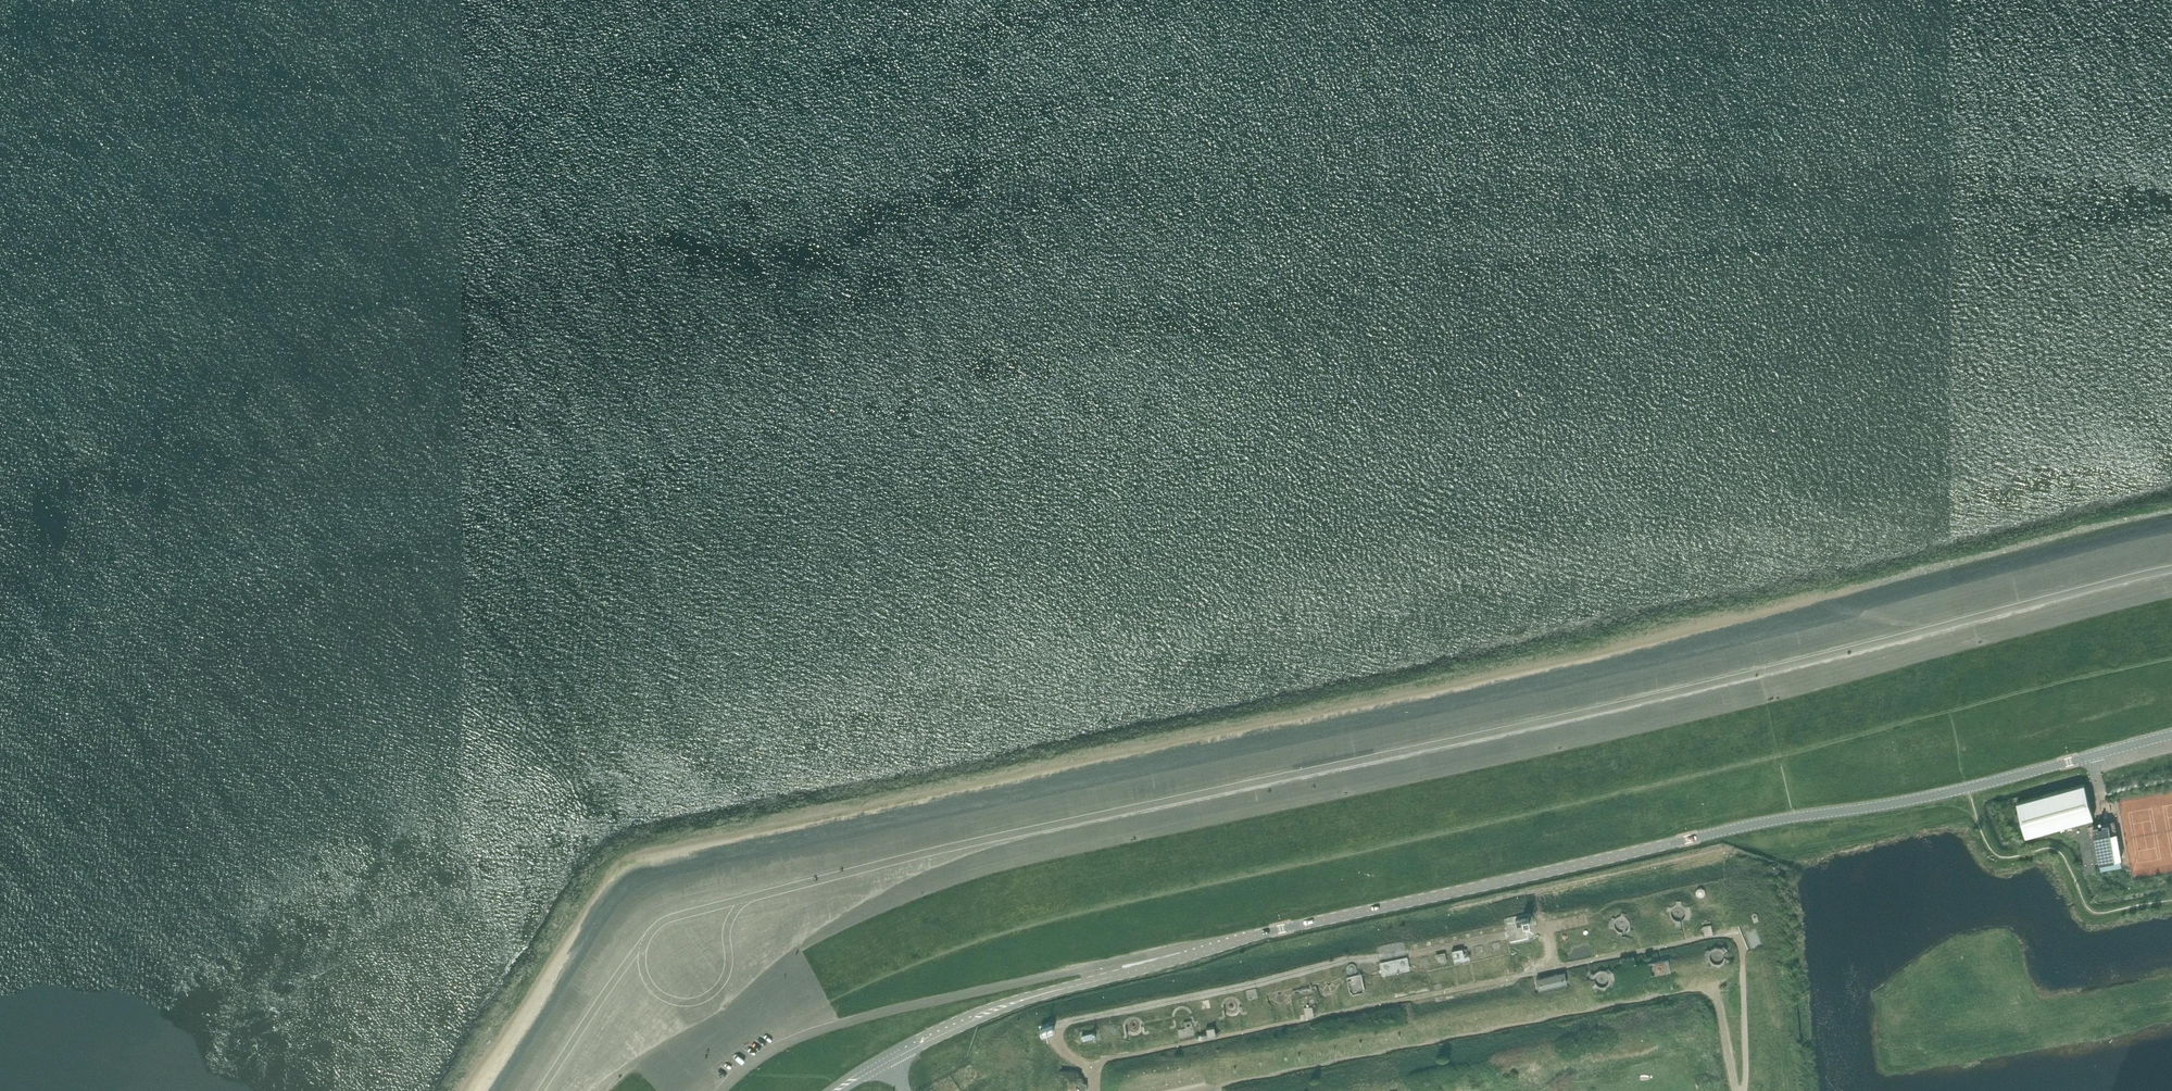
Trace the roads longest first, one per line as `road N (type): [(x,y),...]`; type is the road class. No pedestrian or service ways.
road 1 (unclassified): [(835,1090),(976,1016),(1282,929),(1753,824),(1932,796),(2171,735)]

